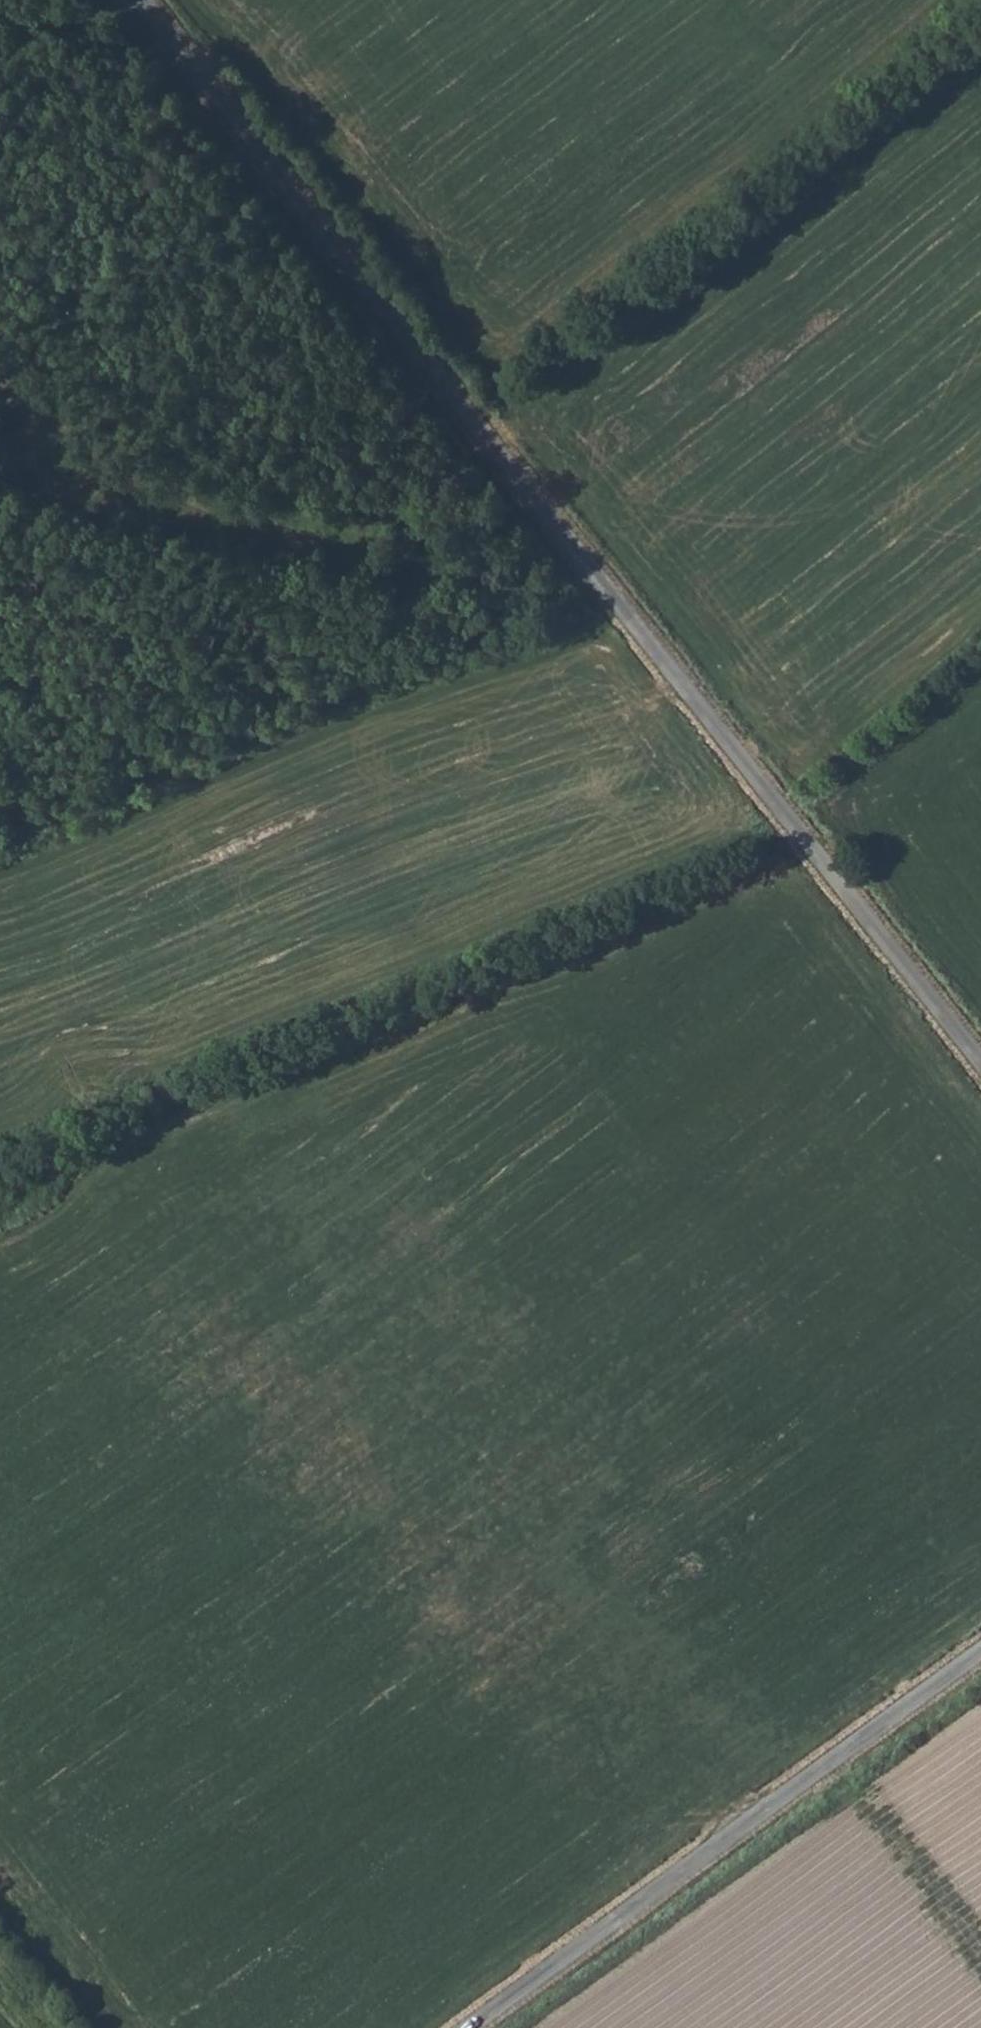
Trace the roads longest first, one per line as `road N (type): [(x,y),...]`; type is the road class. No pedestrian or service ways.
road 1 (unclassified): [(144,0),(980,1061)]
road 2 (unclassified): [(980,1651),(467,2027)]

